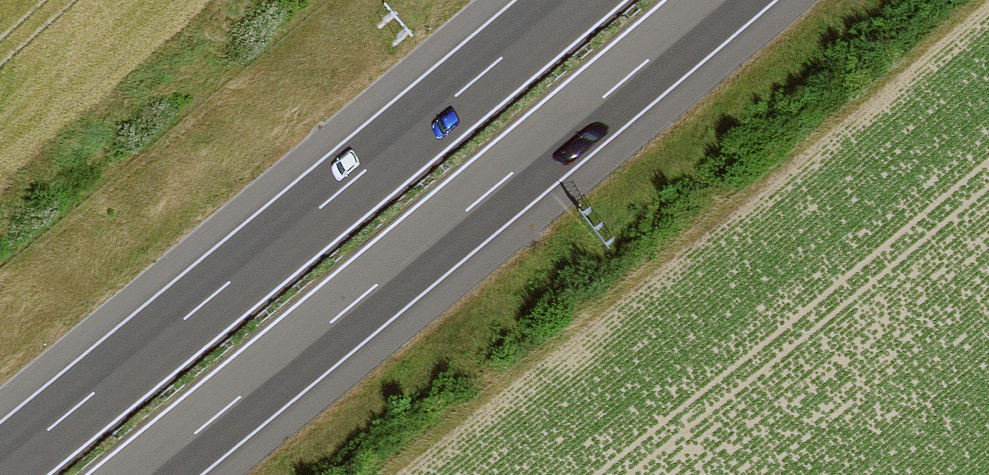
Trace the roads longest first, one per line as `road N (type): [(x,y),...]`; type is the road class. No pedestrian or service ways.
road 1 (motorway): [(143,474),(717,0)]
road 2 (motorway): [(573,0),(0,468)]

